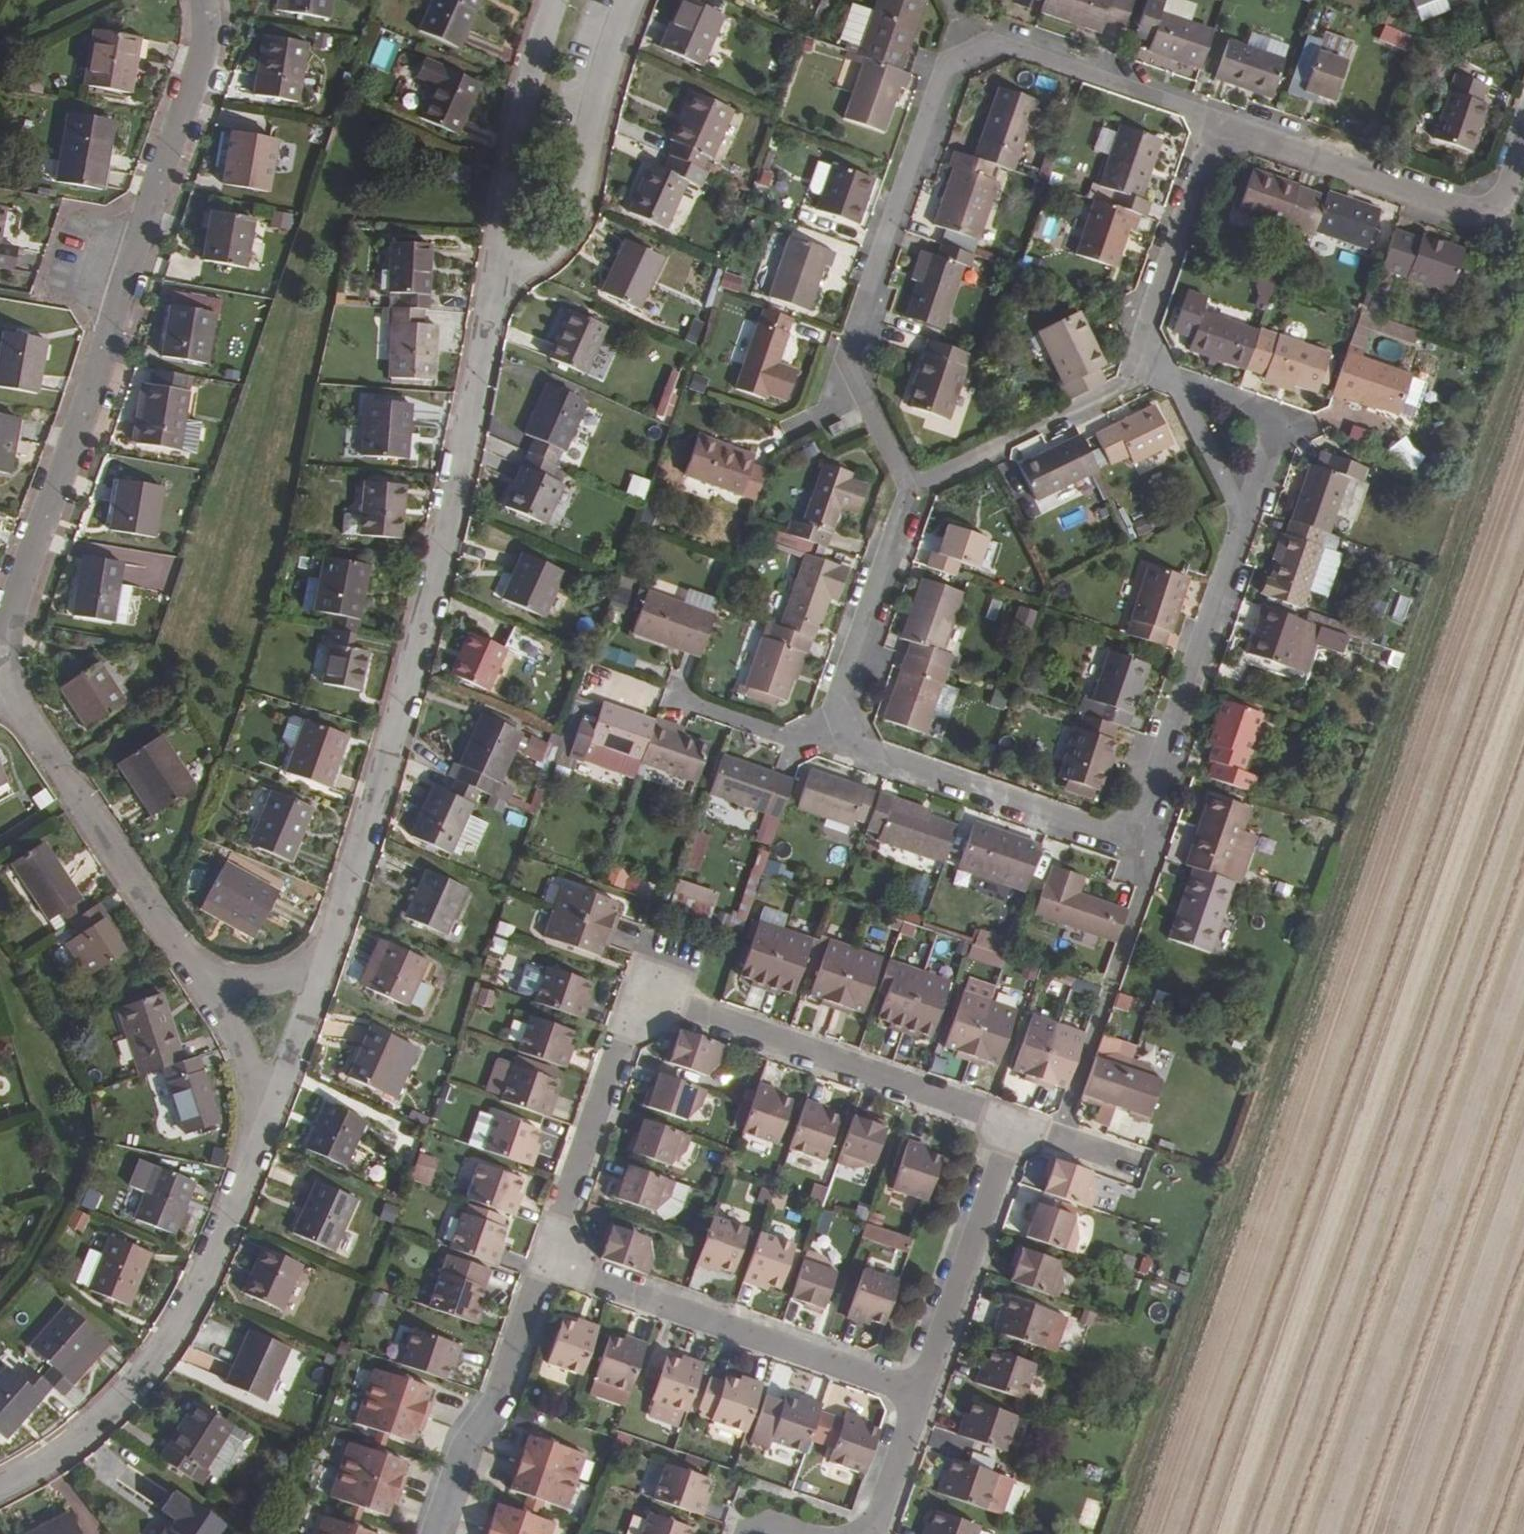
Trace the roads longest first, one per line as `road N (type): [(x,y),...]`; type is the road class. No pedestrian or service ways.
road 1 (residential): [(1214,125),(988,43),(936,74),(848,352),(910,489)]
road 2 (residential): [(321,961),(400,681),(490,285)]
road 3 (residential): [(207,0),(206,62),(190,118),(0,632)]
road 4 (residential): [(564,1252),(560,1228),(626,1029),(655,1007),(1015,1128)]
road 5 (residential): [(853,754),(1131,847),(1238,517)]
road 6 (residential): [(0,1487),(91,1430),(182,1320),(233,1214),(260,1108)]
road 7 (residential): [(1523,117),(1488,219),(1214,125)]
road 8 (residential): [(921,1401),(590,1281),(564,1252)]
road 9 (residential): [(490,285),(541,262),(568,228),(627,0)]
road 10 (residential): [(0,700),(195,969)]
road 11 (residential): [(564,1252),(539,1282),(499,1397),(467,1446),(437,1533)]
road 12 (residential): [(490,285),(530,70),(556,0)]
road 13 (residential): [(921,1401),(1015,1128)]
road 14 (residential): [(910,489),(834,709),(853,754)]
road 15 (residential): [(1214,125),(1128,383)]
road 16 (residential): [(1128,383),(910,489)]
road 17 (residential): [(1238,517),(1271,424),(1180,387)]
road 18 (residential): [(669,693),(853,754)]
road 19 (residential): [(260,1108),(321,961)]
road 20 (residential): [(195,969),(260,1108)]
road 21 (residential): [(1238,517),(1180,387)]
road 22 (residential): [(873,1533),(921,1401)]
road 23 (residential): [(321,961),(280,979),(235,982),(195,969)]
road 24 (residential): [(1015,1128),(1132,1170)]

